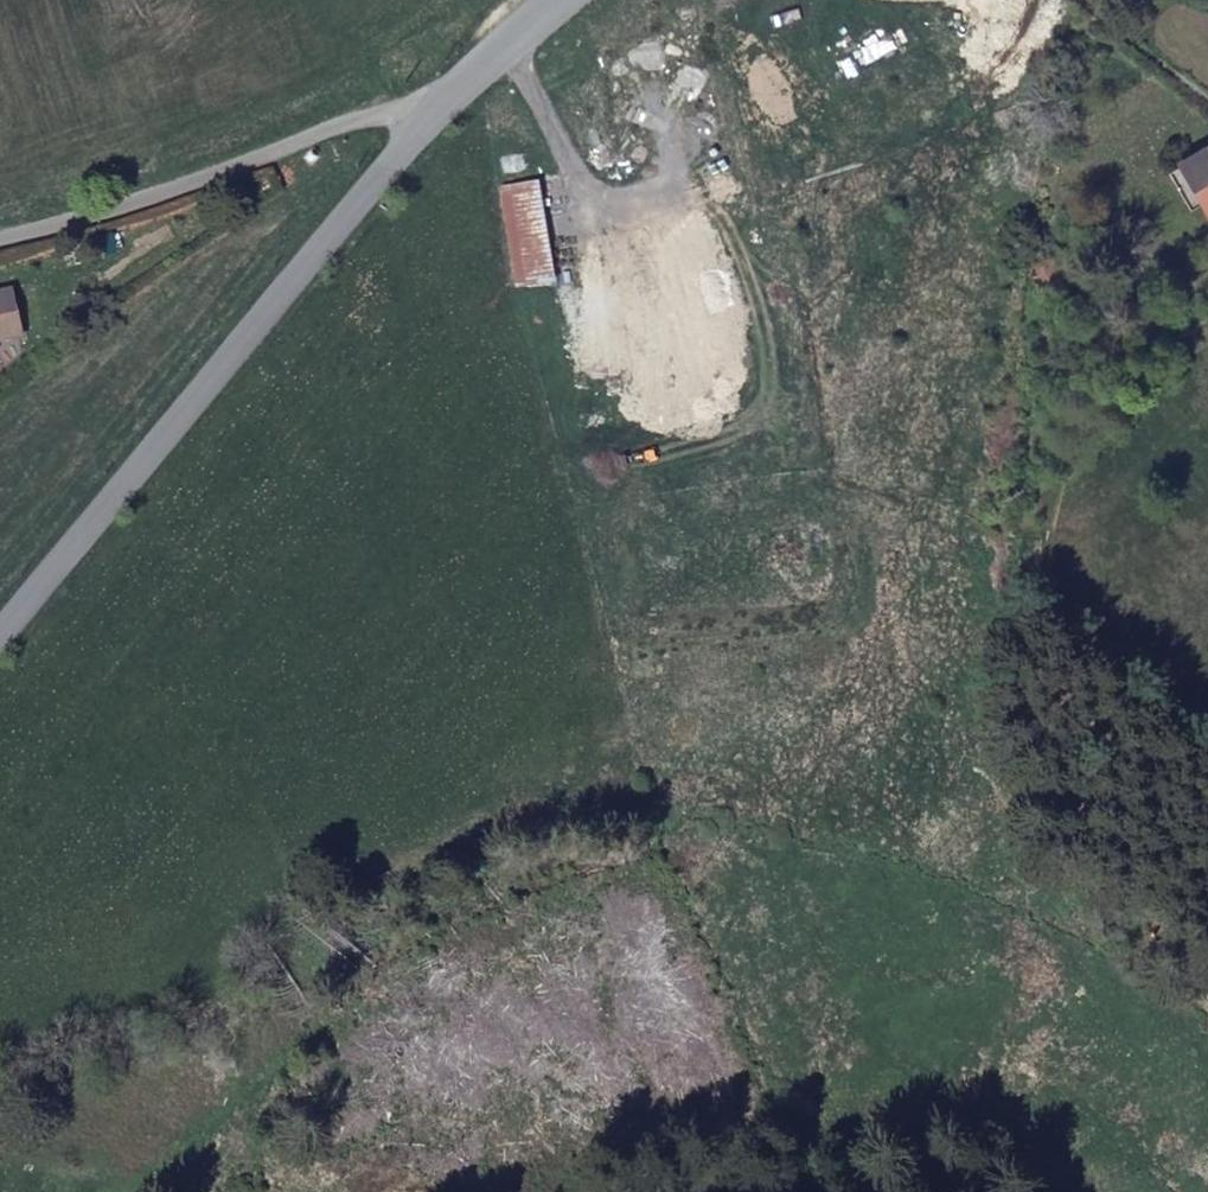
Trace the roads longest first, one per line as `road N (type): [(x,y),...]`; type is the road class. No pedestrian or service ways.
road 1 (unclassified): [(563,0),(449,102),(372,188),(0,636)]

